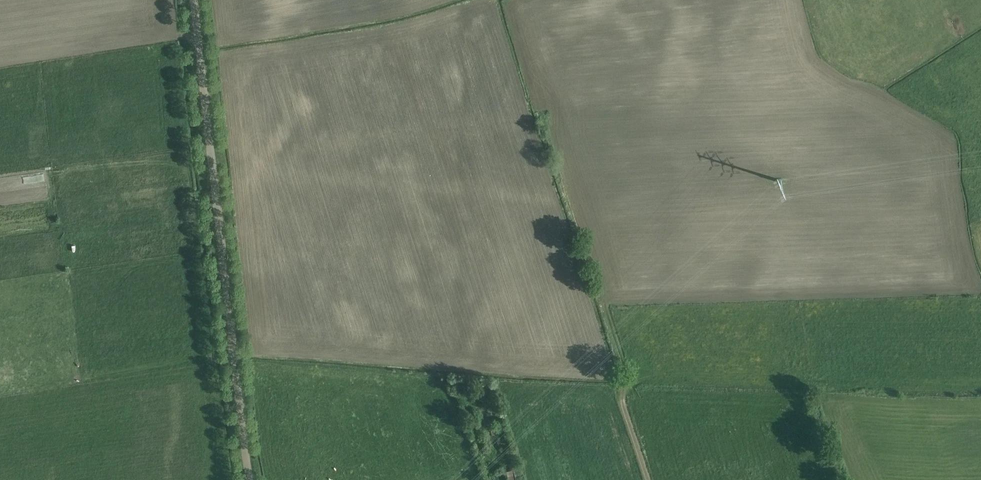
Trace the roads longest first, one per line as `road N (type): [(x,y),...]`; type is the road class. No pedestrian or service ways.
road 1 (unclassified): [(249,479),(192,0)]
road 2 (track): [(649,479),(622,396),(623,357),(571,196)]

